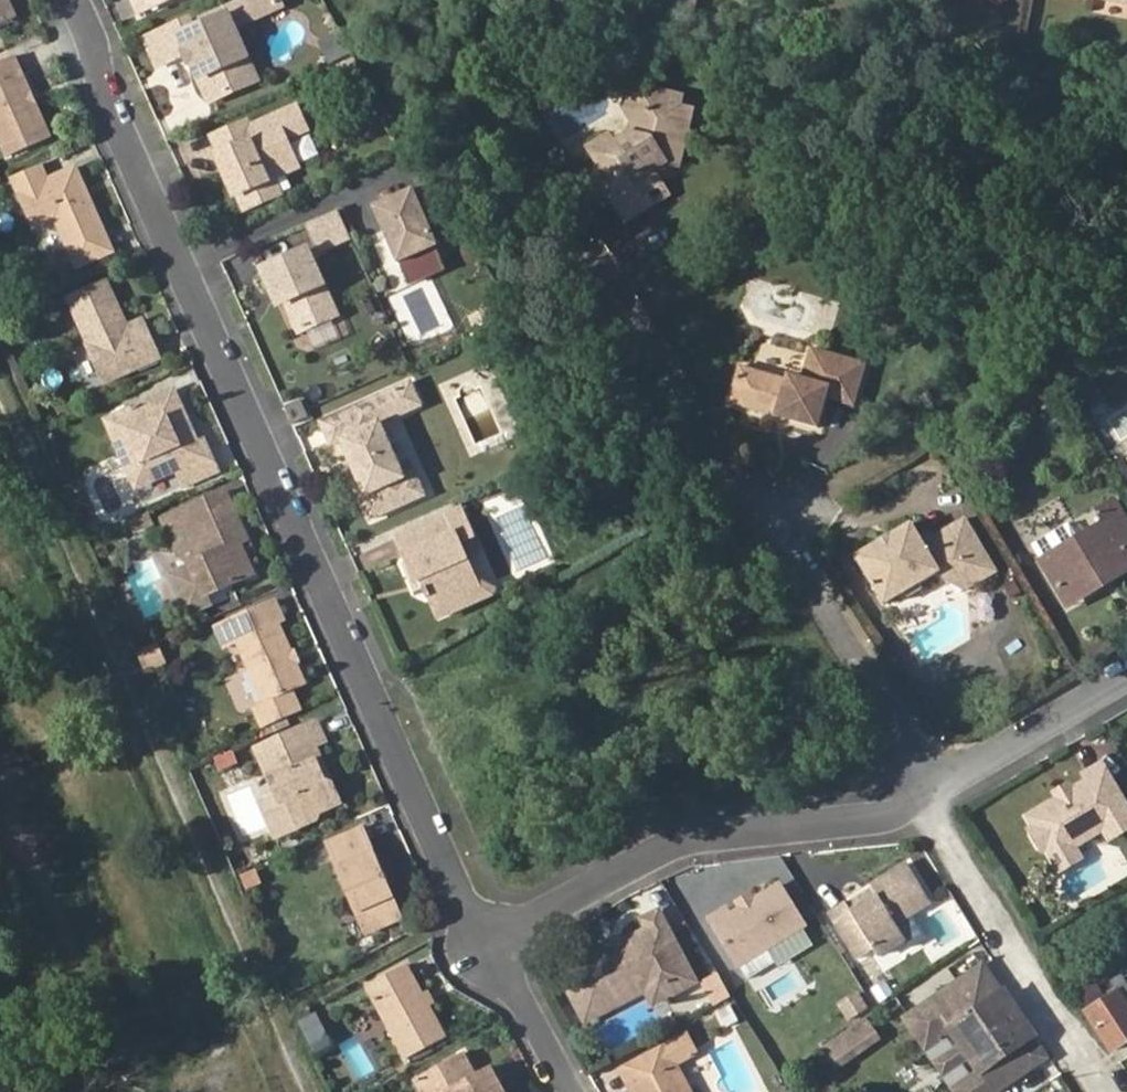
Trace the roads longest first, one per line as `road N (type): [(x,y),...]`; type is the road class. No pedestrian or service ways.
road 1 (residential): [(80,0),(488,945)]
road 2 (residential): [(488,945),(686,841),(886,817),(941,783)]
road 3 (residential): [(941,783),(768,523)]
road 4 (residential): [(941,783),(1126,674)]
road 5 (residential): [(768,523),(672,369)]
road 6 (residential): [(488,945),(572,1091)]

